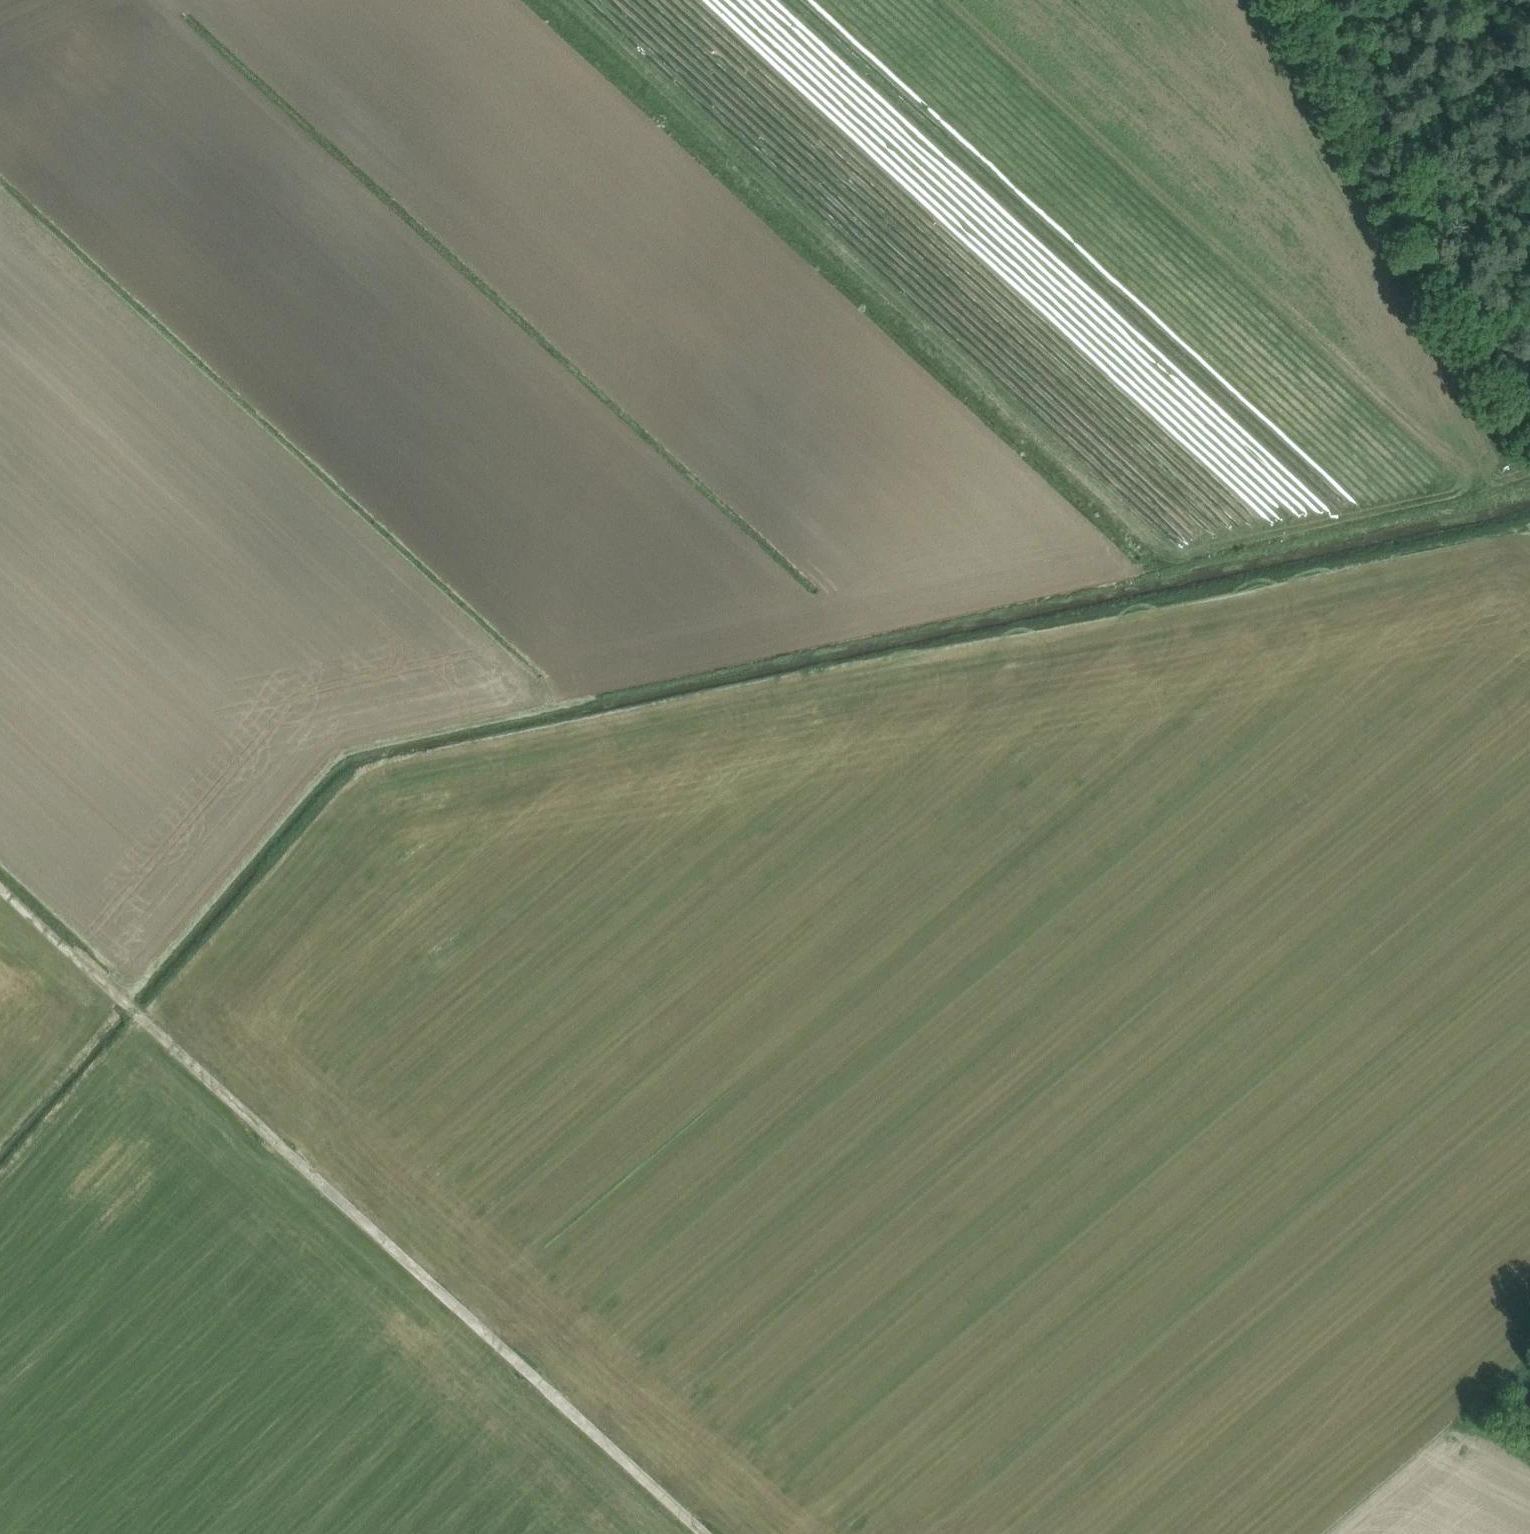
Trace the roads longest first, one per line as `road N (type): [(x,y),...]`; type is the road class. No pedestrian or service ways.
road 1 (track): [(0,885),(707,1533)]
road 2 (track): [(1324,0),(1497,395)]

